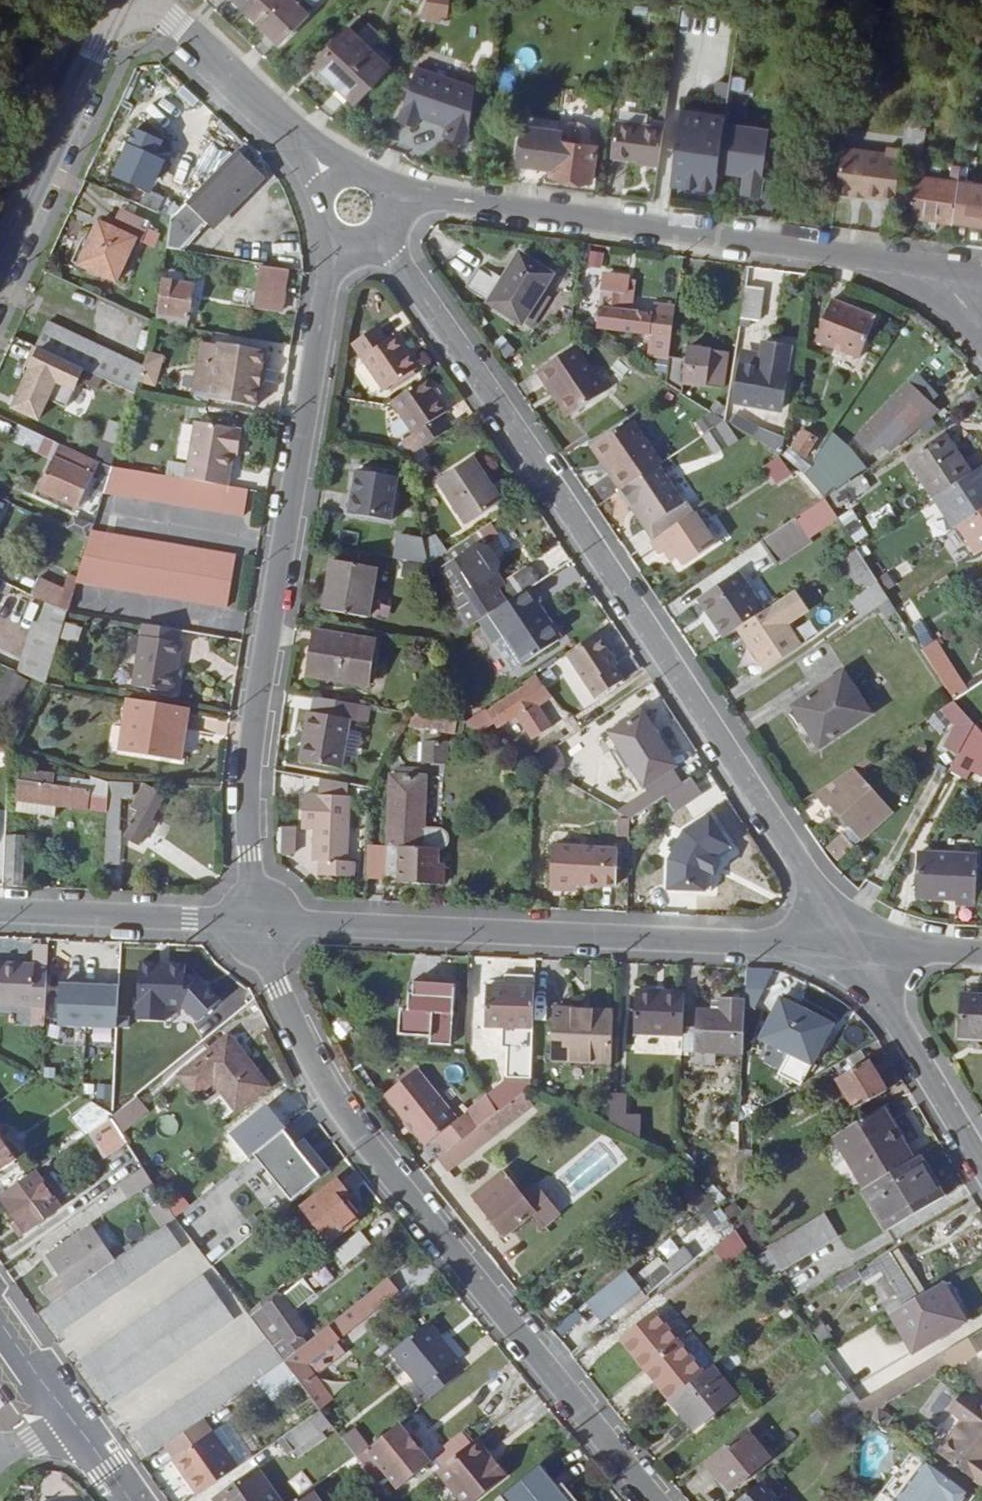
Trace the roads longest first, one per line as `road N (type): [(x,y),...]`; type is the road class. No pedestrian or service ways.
road 1 (residential): [(853,949),(373,217)]
road 2 (residential): [(655,1500),(350,1124),(298,1030),(257,921)]
road 3 (residential): [(335,224),(250,760),(257,921)]
road 4 (residential): [(257,921),(853,949)]
road 5 (residential): [(373,196),(685,231),(938,271)]
road 6 (tertiary): [(0,260),(122,0)]
road 7 (residential): [(148,0),(311,150),(335,187)]
road 8 (residential): [(0,911),(257,921)]
road 9 (residential): [(853,949),(981,1165)]
road 10 (residential): [(853,949),(981,954)]

